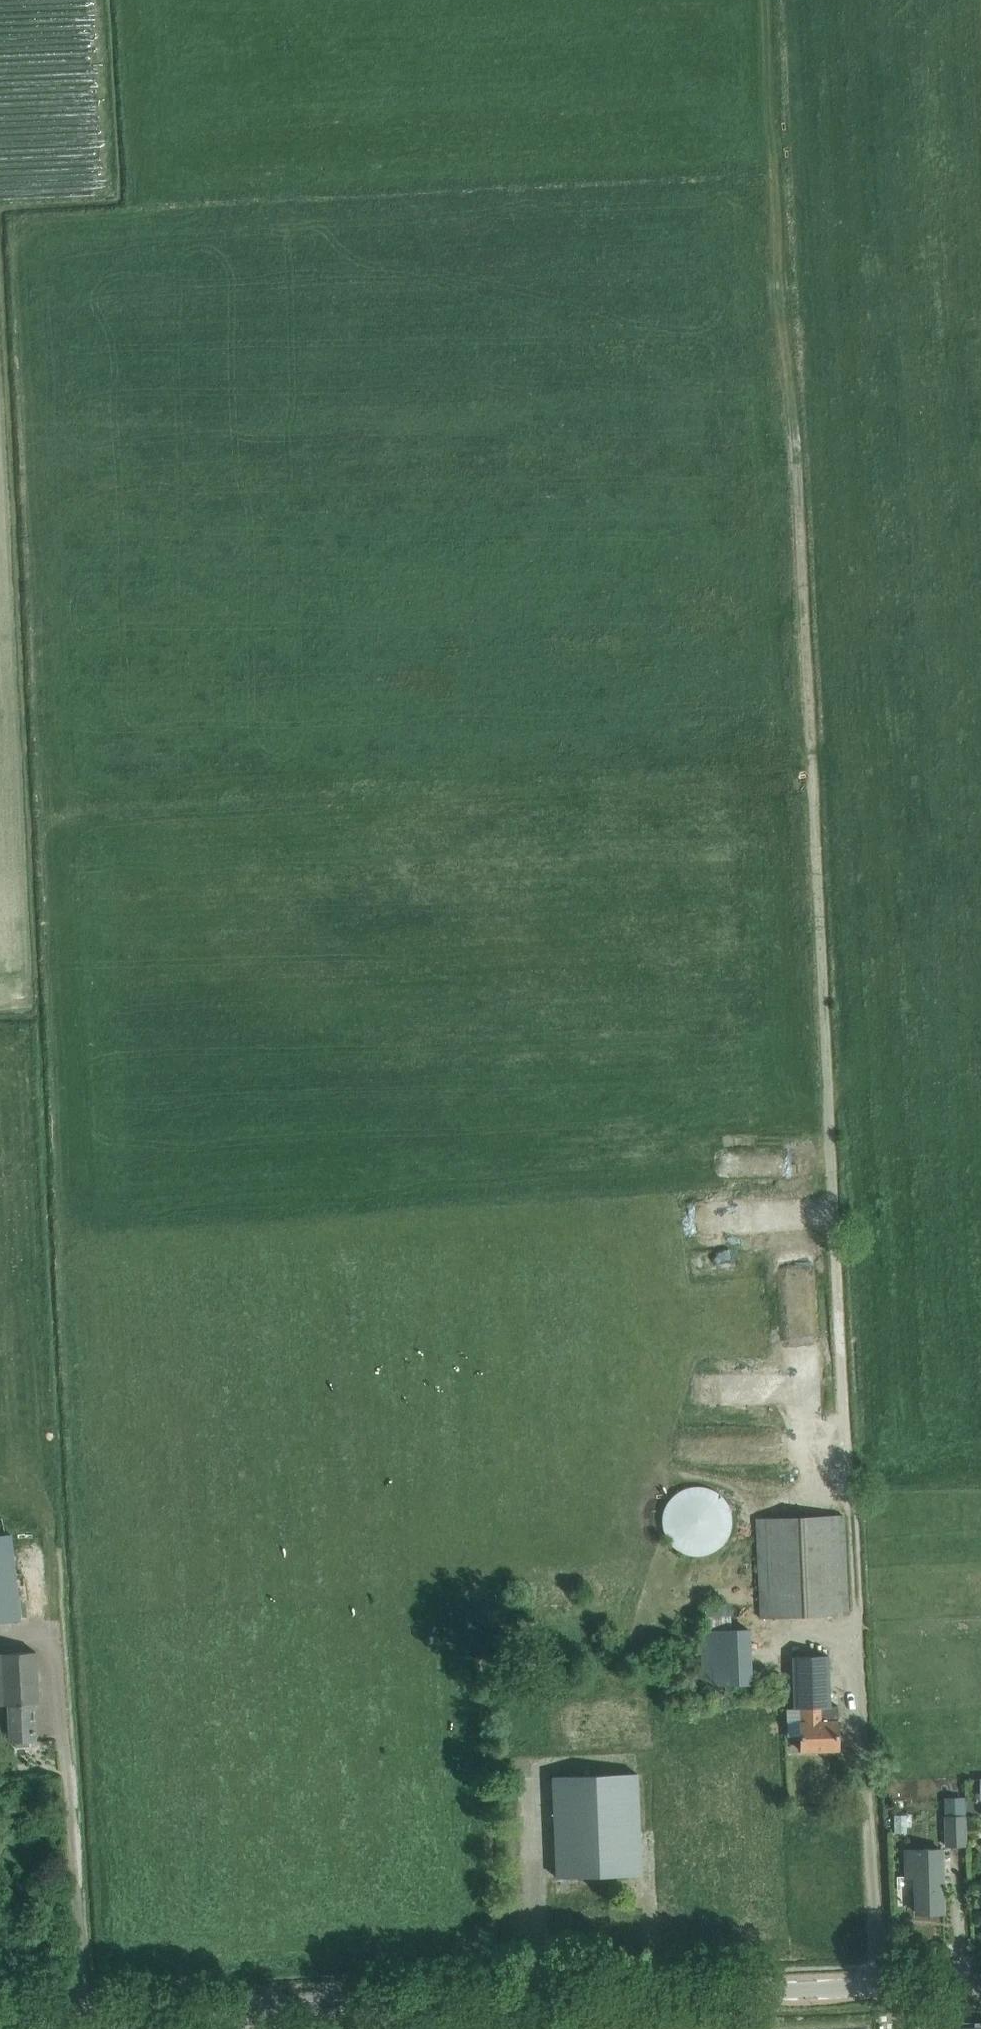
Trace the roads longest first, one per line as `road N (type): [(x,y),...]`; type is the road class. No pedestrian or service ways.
road 1 (tertiary): [(0,2008),(980,1980)]

